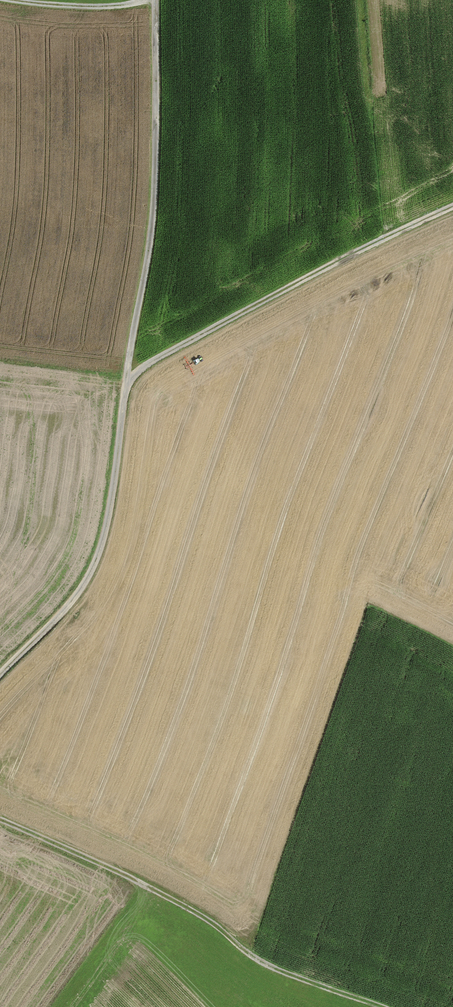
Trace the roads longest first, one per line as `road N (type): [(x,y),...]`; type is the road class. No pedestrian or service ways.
road 1 (track): [(157,0),(158,208),(106,520),(93,572),(67,610),(0,673)]
road 2 (track): [(0,820),(177,902),(262,964),(379,1006)]
road 3 (track): [(452,206),(127,383)]
road 4 (track): [(147,0),(103,9),(2,0)]

